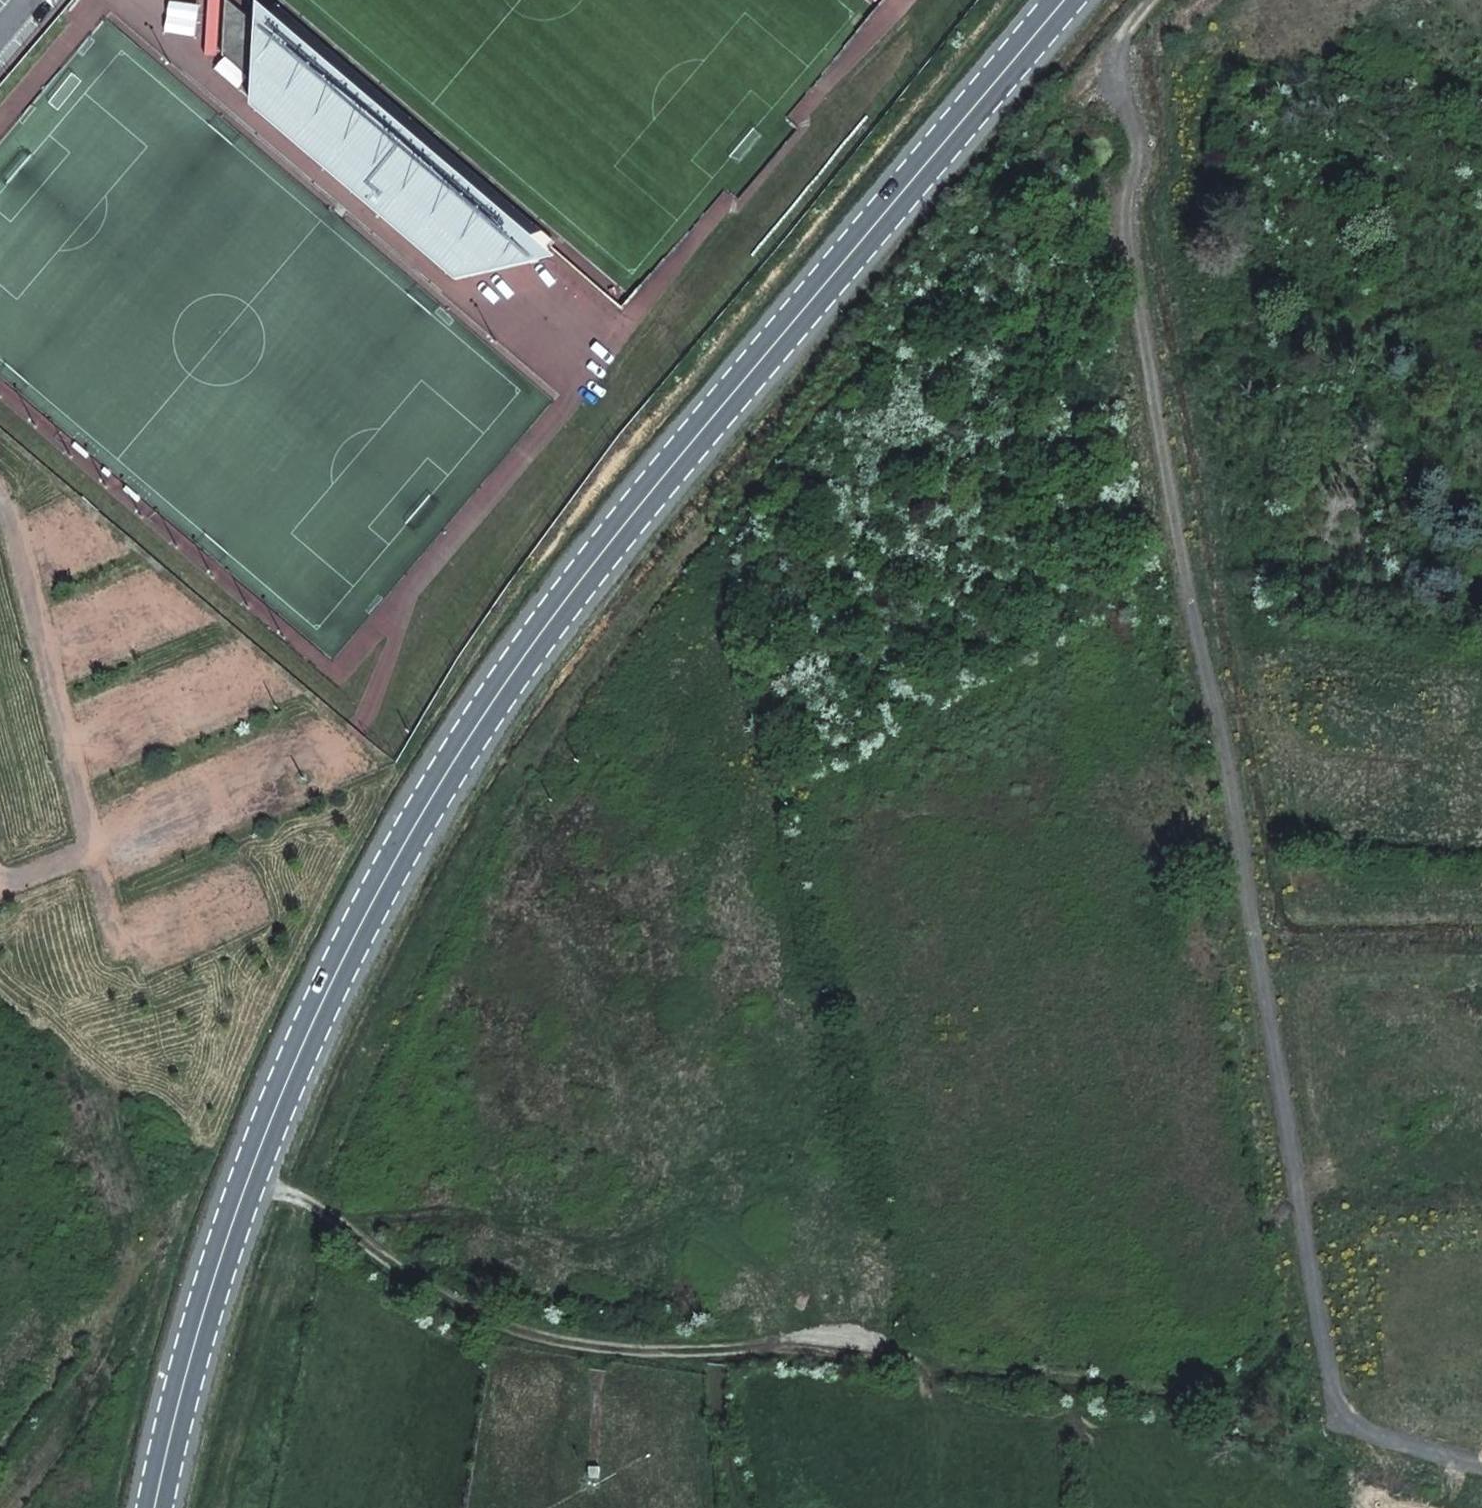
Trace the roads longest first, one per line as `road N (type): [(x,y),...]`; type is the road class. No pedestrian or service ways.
road 1 (primary): [(1078,0),(617,527),(441,780),(322,1003),(248,1177),(173,1424),(157,1507)]
road 2 (track): [(1110,51),(1135,156),(1124,221),(1131,275),(1222,739),(1332,1400),(1356,1425),(1481,1465)]
road 3 (track): [(1317,1318),(1283,1328),(1251,1370),(1213,1391),(918,1361),(563,1344),(429,1290),(326,1212),(248,1177)]
road 4 (track): [(1070,99),(1153,0)]

